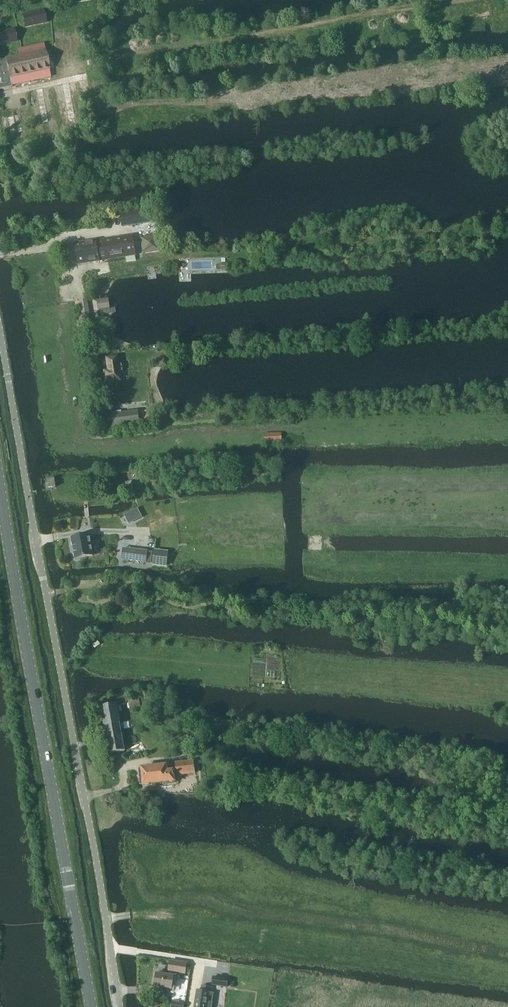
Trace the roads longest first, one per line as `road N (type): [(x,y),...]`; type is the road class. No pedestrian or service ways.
road 1 (residential): [(121,1006),(0,330)]
road 2 (secondary): [(92,1006),(0,480)]

